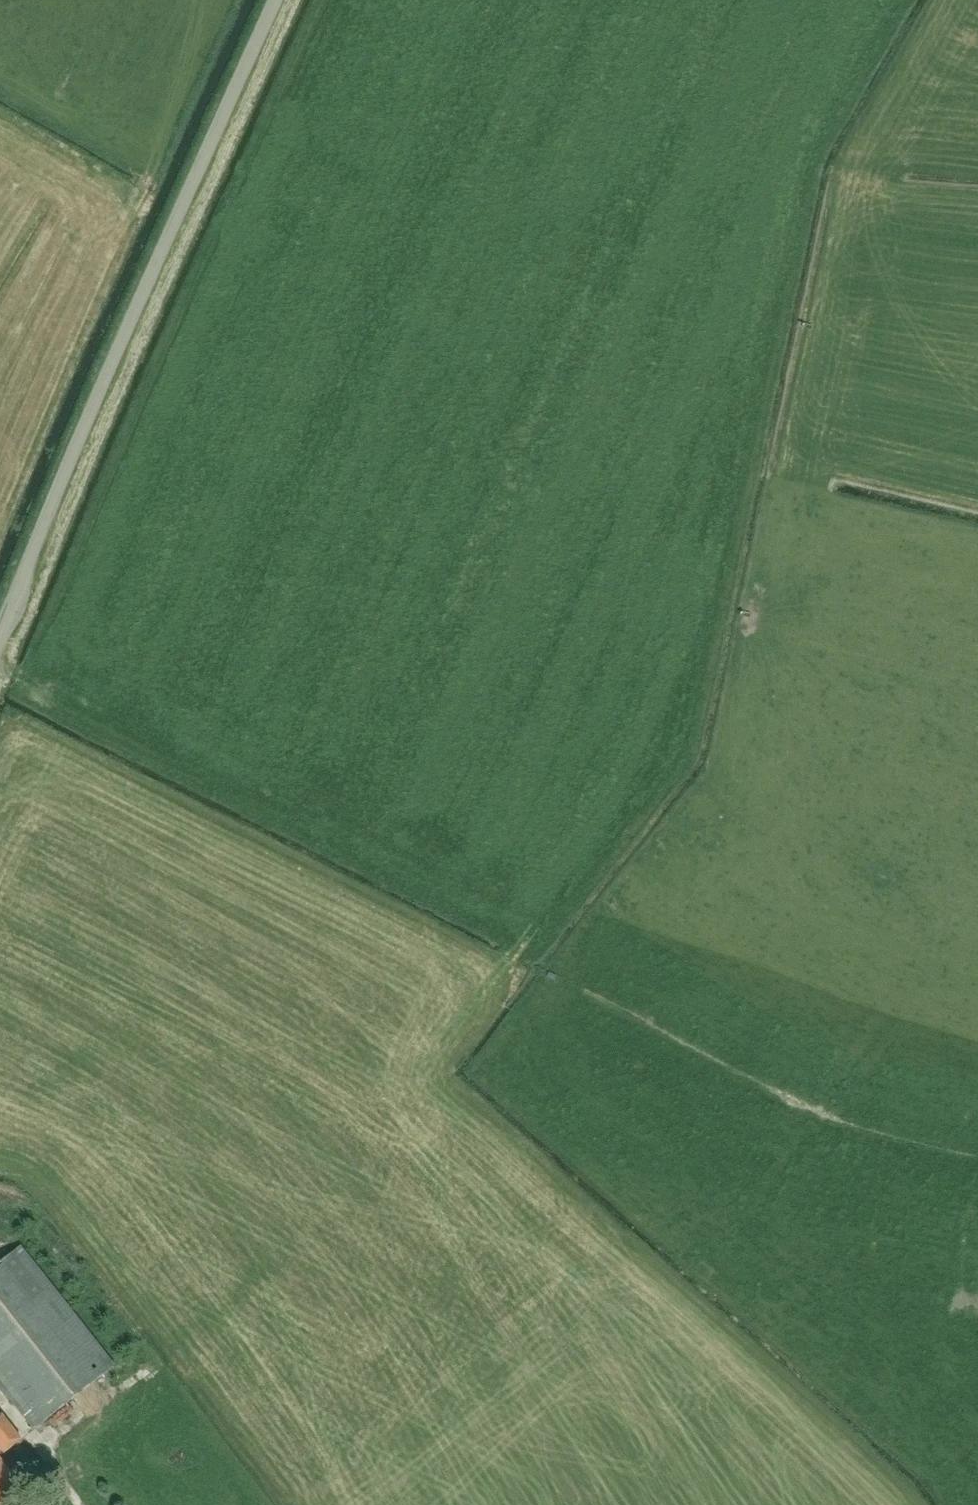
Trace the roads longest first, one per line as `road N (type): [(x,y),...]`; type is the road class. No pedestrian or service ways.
road 1 (unclassified): [(0,632),(282,0)]

